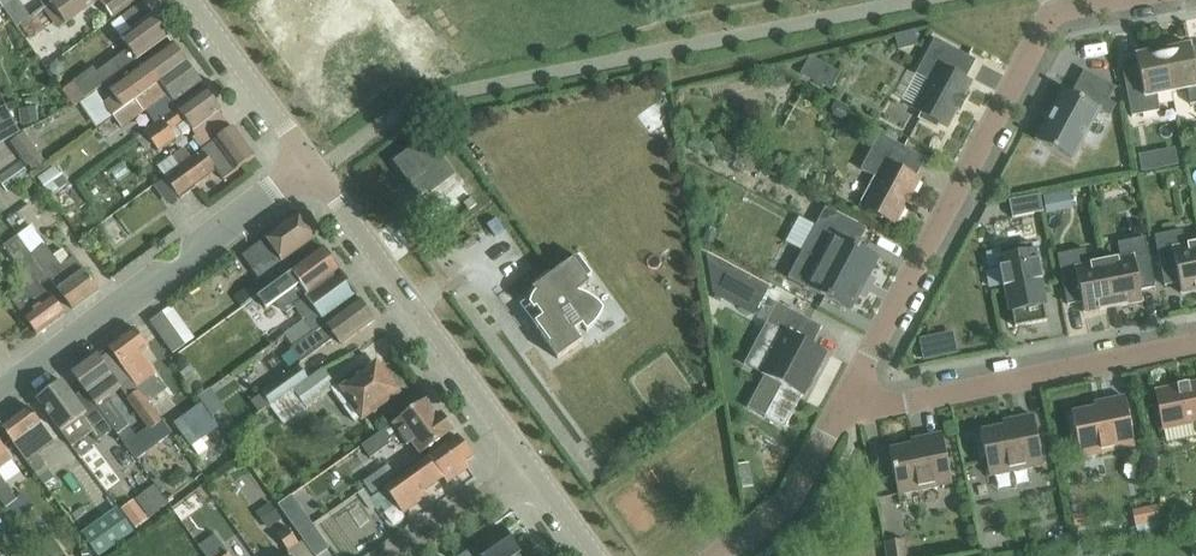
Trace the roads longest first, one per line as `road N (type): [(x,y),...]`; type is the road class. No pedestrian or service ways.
road 1 (residential): [(851,401),(1053,9),(1100,0)]
road 2 (tertiary): [(0,393),(160,275),(184,268),(195,250),(308,160)]
road 3 (tertiary): [(528,464),(308,160)]
road 4 (residential): [(851,401),(885,407),(1195,342)]
road 5 (residential): [(719,555),(803,484),(851,401)]
road 6 (tertiary): [(308,160),(189,0)]
road 7 (residential): [(399,555),(528,464)]

